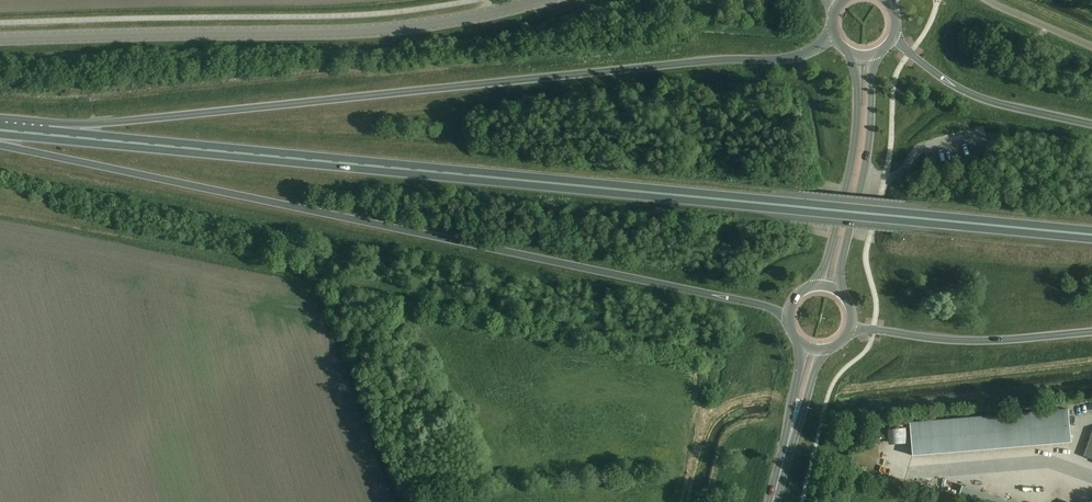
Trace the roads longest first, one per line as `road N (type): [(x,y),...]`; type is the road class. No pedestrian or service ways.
road 1 (trunk): [(1091,235),(49,135)]
road 2 (trunk): [(0,143),(756,304),(788,319)]
road 3 (trunk): [(833,37),(783,60),(693,63),(49,135)]
road 4 (tertiary): [(548,0),(380,28),(0,40)]
road 5 (trunk): [(852,329),(953,341),(1091,332)]
road 6 (secondary): [(839,291),(872,126),(874,56)]
road 7 (secondary): [(858,57),(850,175),(819,286)]
road 8 (trunk): [(1091,125),(961,90),(894,38)]

